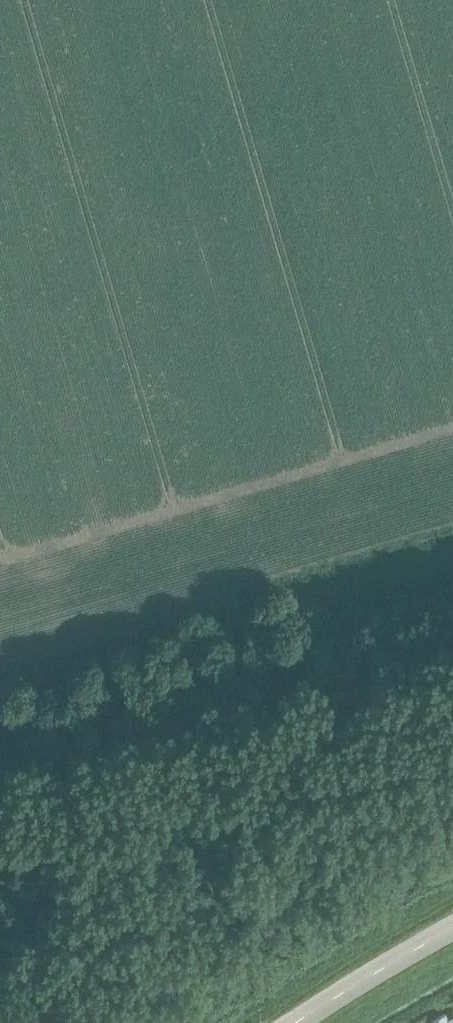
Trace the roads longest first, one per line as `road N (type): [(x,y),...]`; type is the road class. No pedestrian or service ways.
road 1 (unclassified): [(293,1022),(452,927)]

